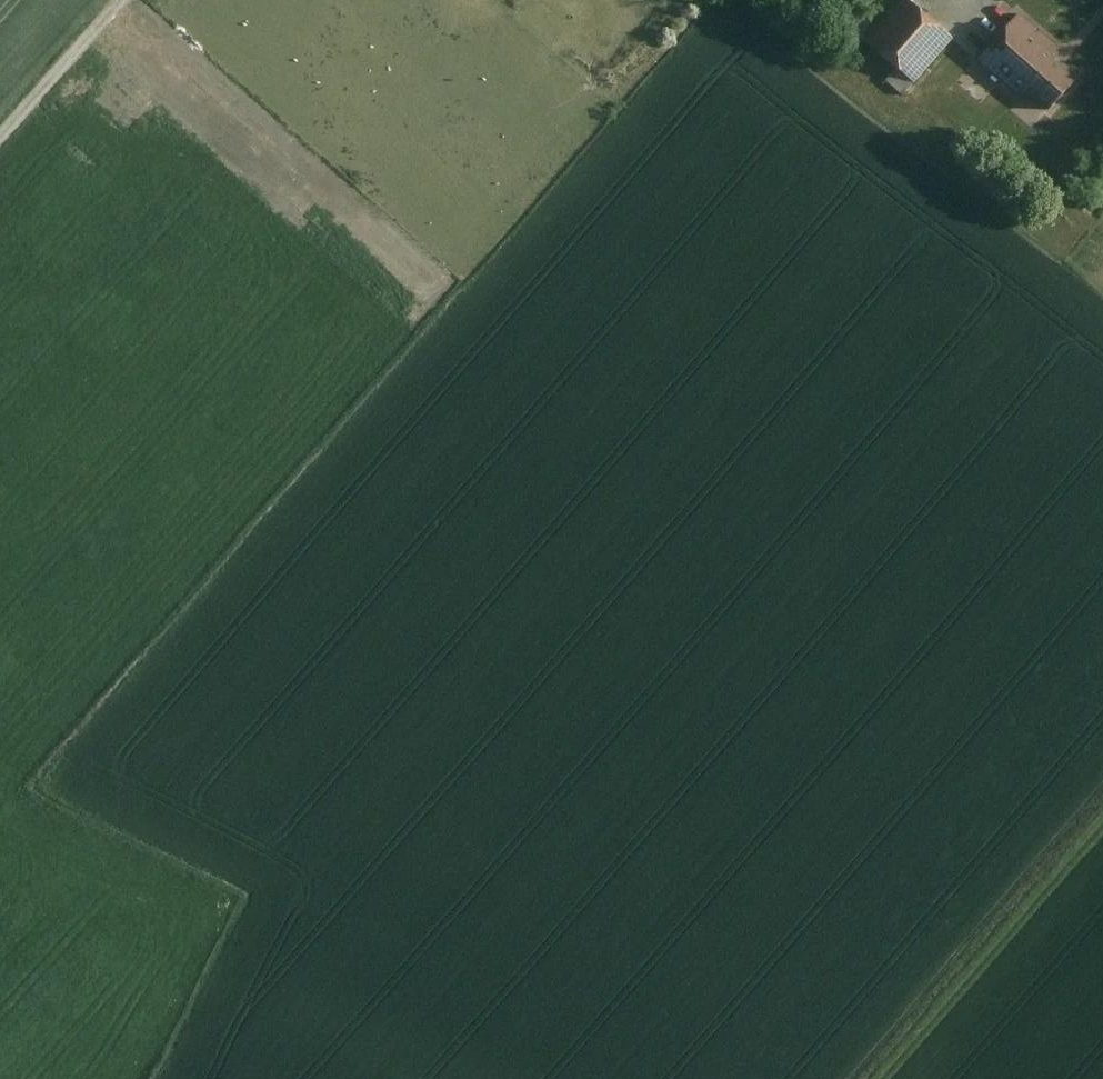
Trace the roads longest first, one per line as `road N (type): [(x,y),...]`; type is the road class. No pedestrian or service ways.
road 1 (track): [(0,158),(135,0)]

